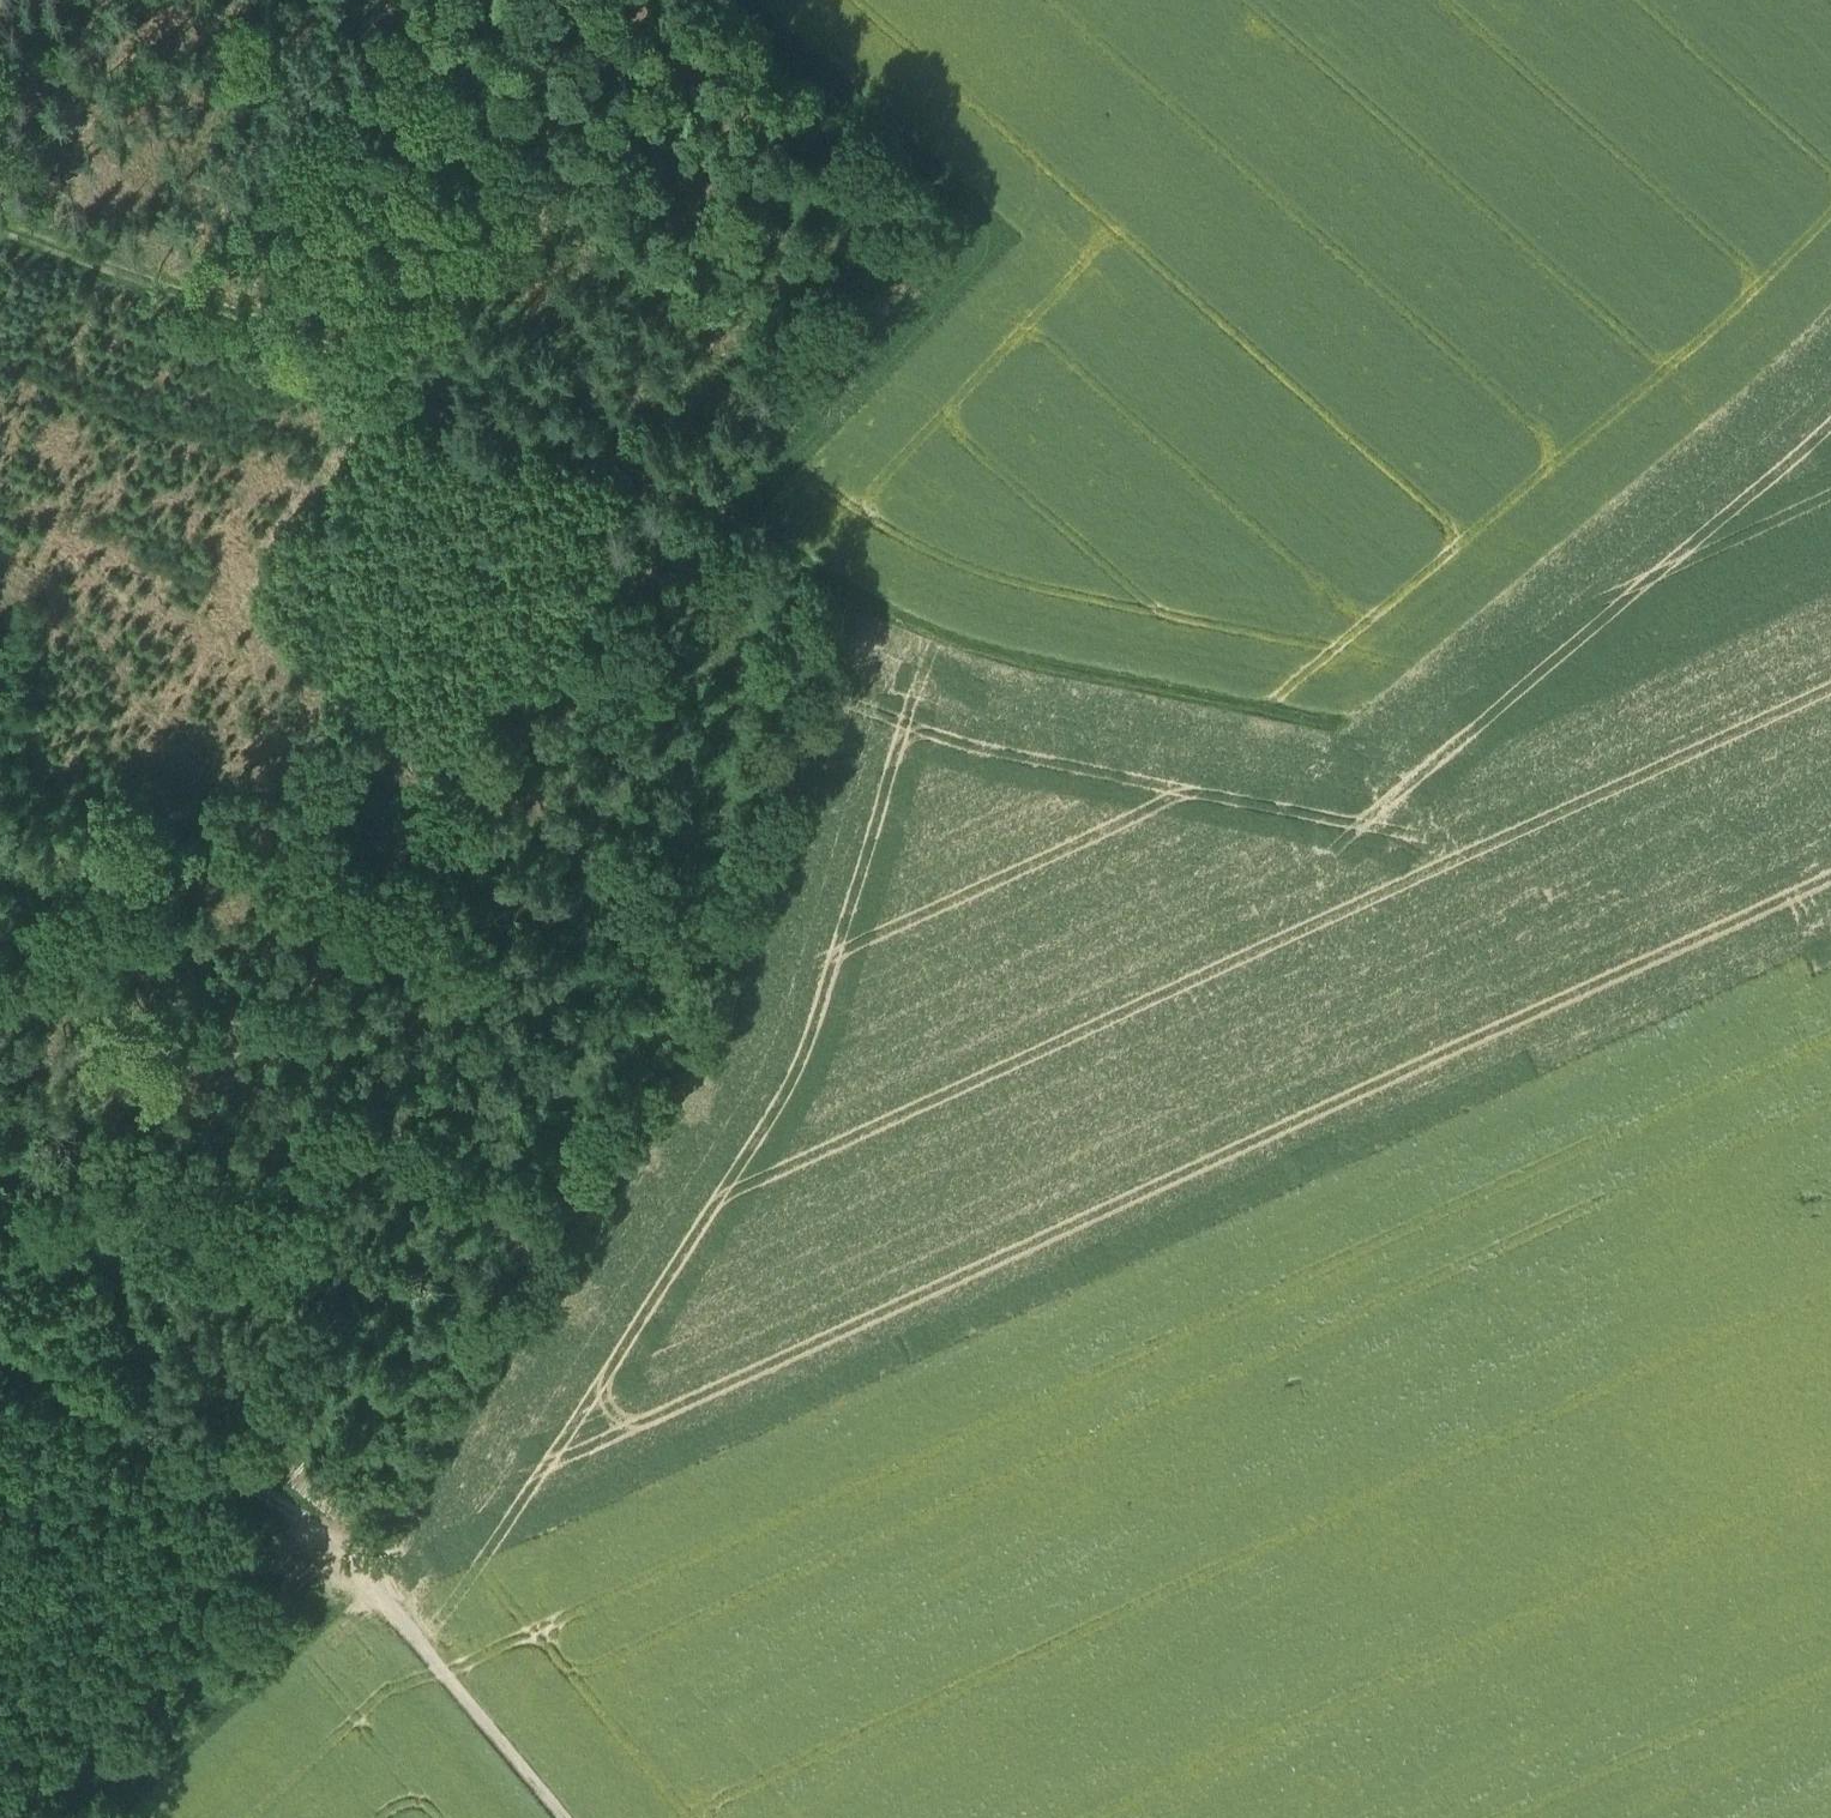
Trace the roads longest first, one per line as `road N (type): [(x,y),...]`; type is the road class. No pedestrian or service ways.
road 1 (track): [(1303,710),(972,642),(723,498),(0,235)]
road 2 (track): [(0,1354),(279,1511),(320,1518),(348,1538),(367,1583)]
road 3 (track): [(367,1583),(563,1817)]
road 4 (track): [(279,1511),(284,1546),(298,1561),(326,1583),(367,1583)]

